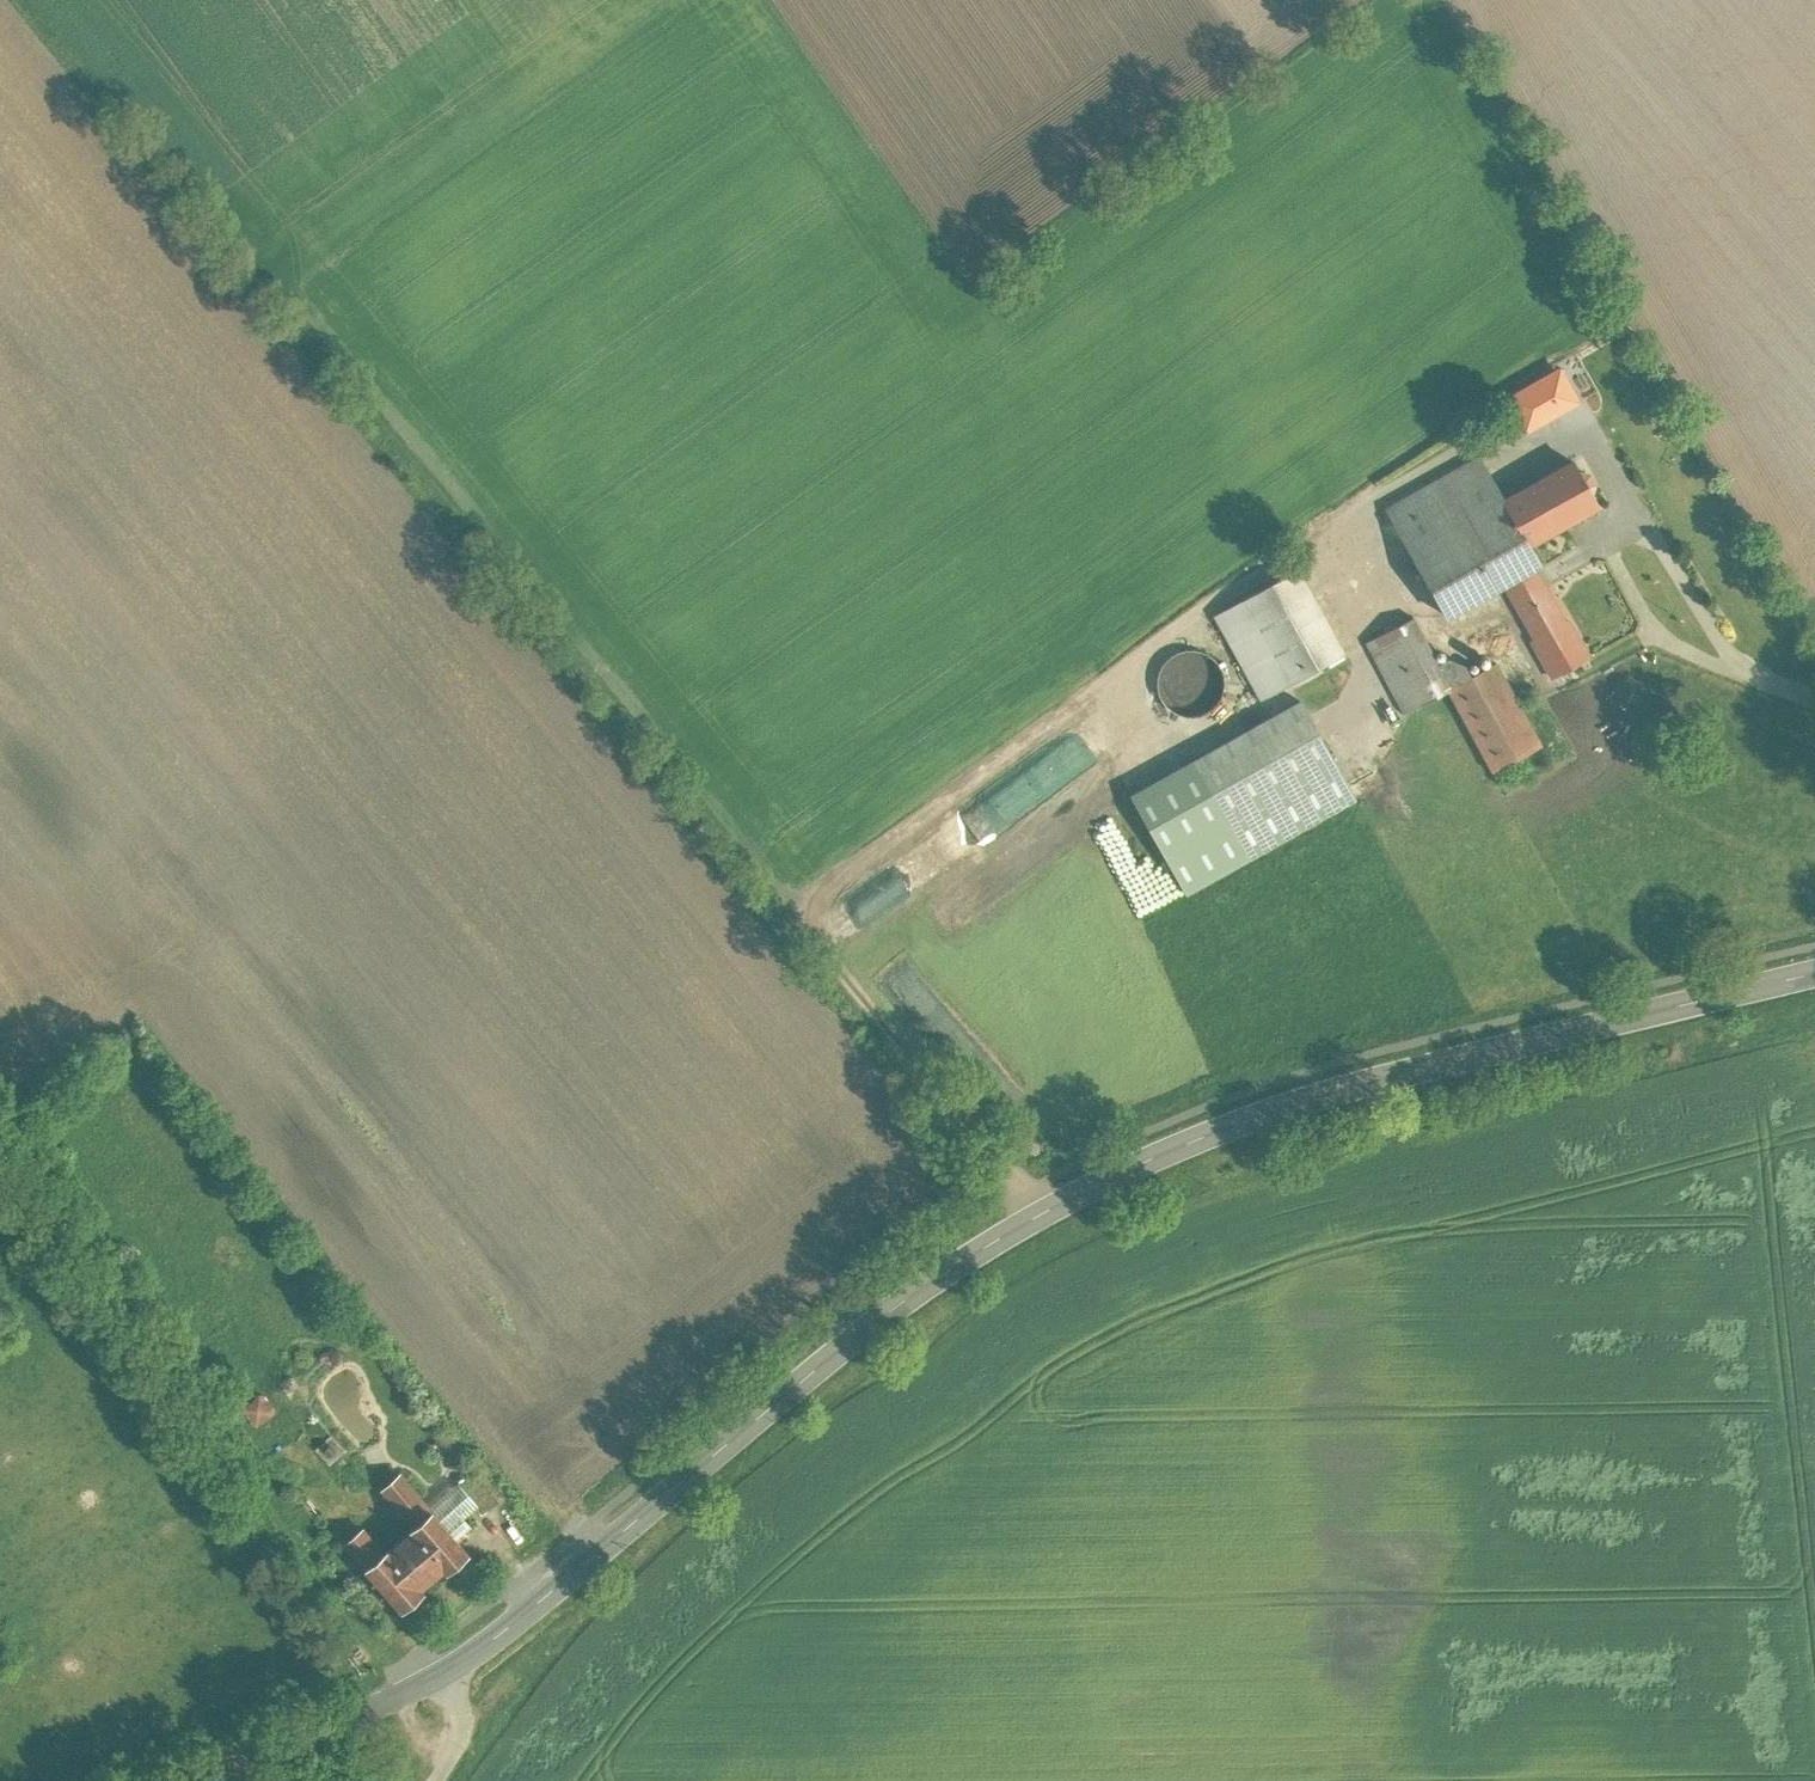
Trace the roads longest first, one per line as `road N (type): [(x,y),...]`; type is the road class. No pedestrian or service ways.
road 1 (secondary): [(1814,973),(1346,1085),(1123,1165),(1017,1223),(892,1311),(491,1640),(385,1701)]
road 2 (track): [(0,1152),(406,1691)]
road 3 (secondary): [(207,1780),(385,1701)]

